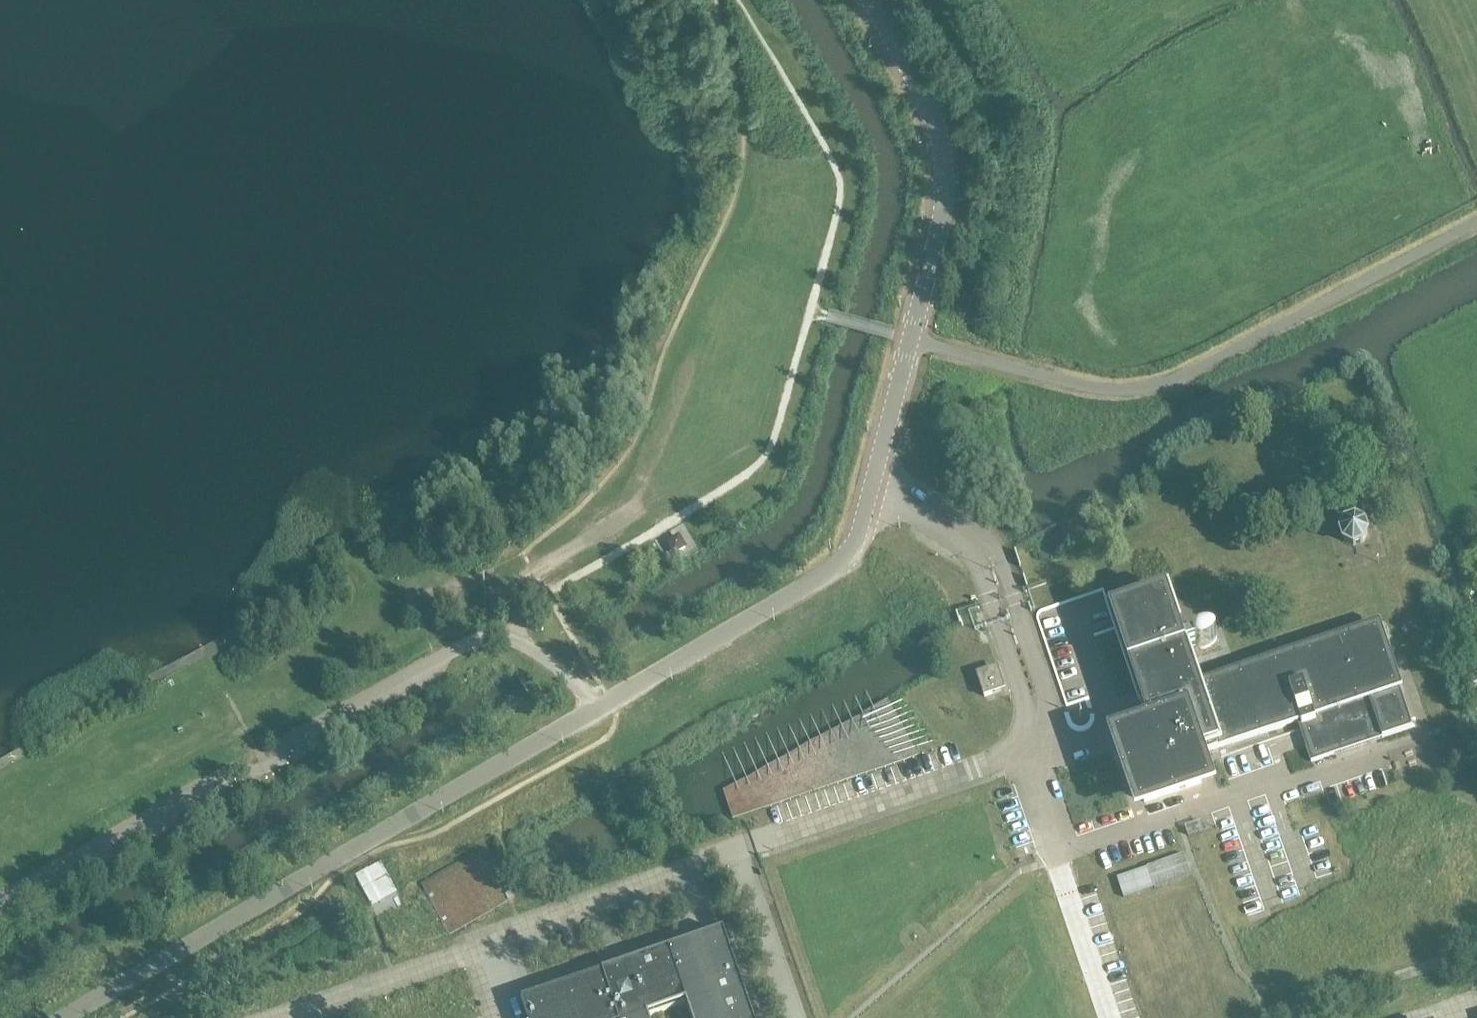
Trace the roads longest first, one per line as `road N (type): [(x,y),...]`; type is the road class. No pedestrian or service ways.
road 1 (unclassified): [(62,1017),(839,564),(858,543),(948,185),(934,116),(870,0)]

